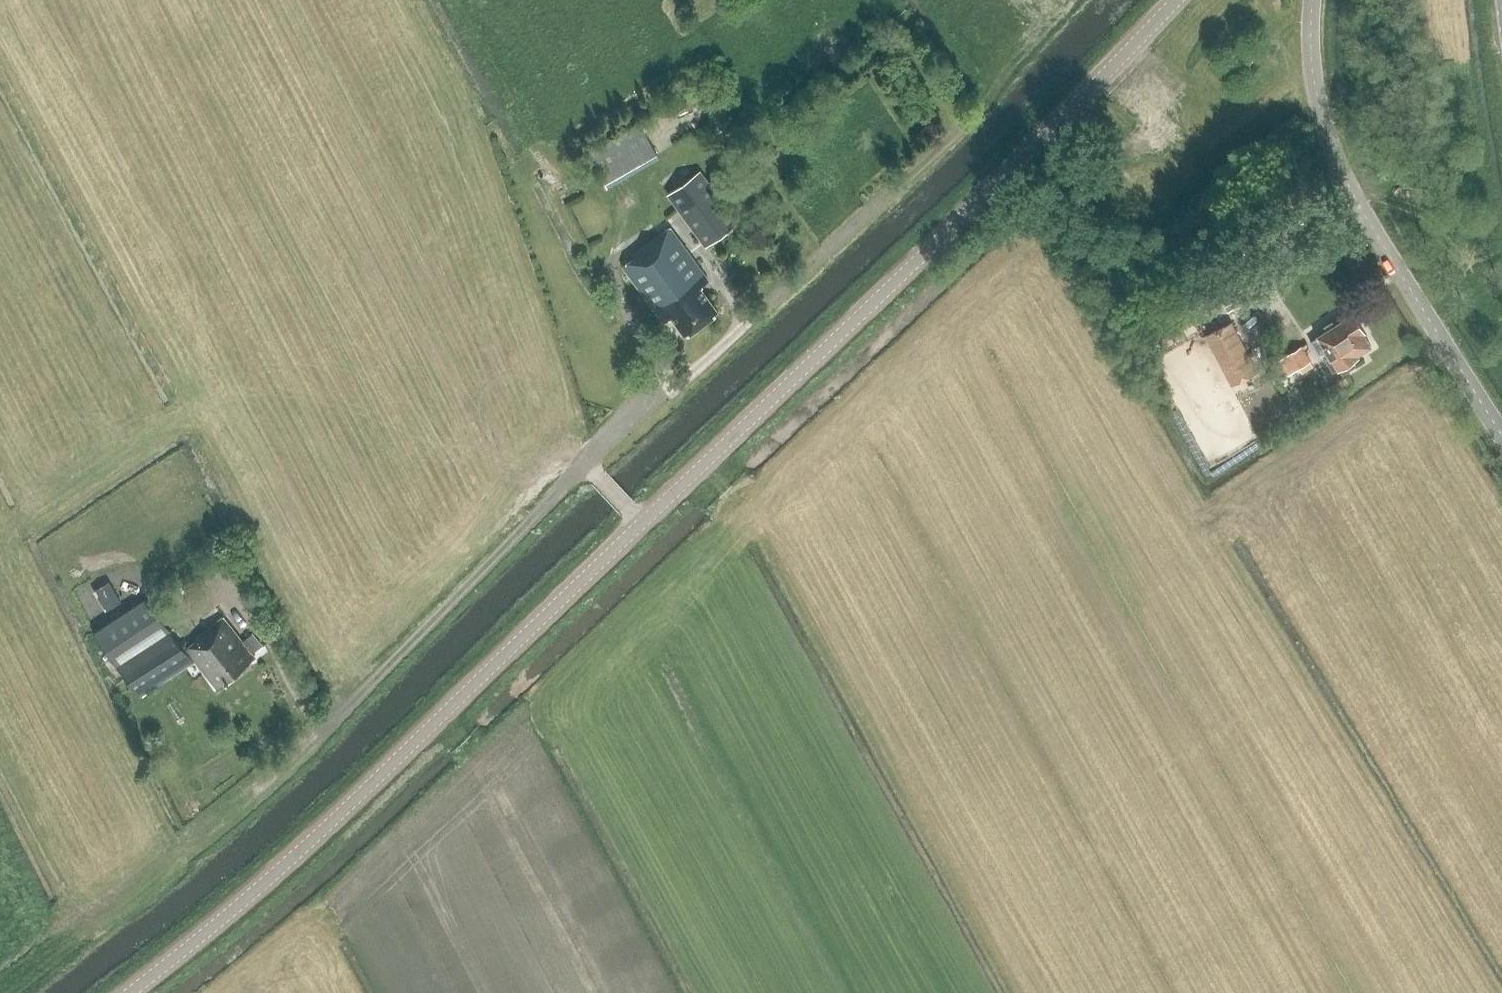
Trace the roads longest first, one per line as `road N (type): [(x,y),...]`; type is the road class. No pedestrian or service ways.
road 1 (tertiary): [(132,992),(233,918),(365,797),(1177,0)]
road 2 (track): [(187,628),(214,603),(235,598),(248,606),(301,706),(317,725),(331,723),(587,466),(601,441),(735,334),(740,315),(706,255)]
road 3 (track): [(740,315),(767,300),(979,111)]

